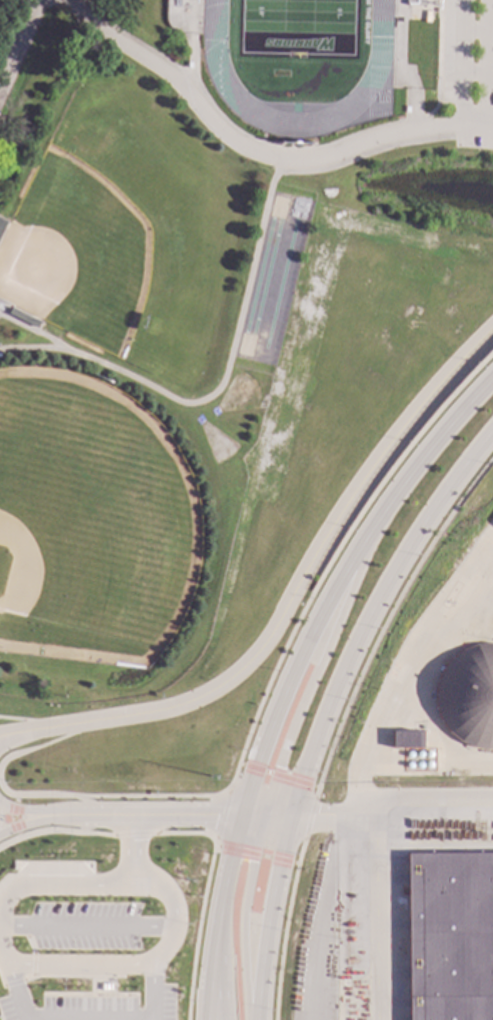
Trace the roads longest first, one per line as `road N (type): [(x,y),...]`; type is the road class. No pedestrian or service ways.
road 1 (secondary): [(492,377),(405,482),(341,577),(298,661),(241,816)]
road 2 (secondary): [(291,817),(353,643),(442,493),(492,427)]
road 3 (secondary): [(359,549),(355,578),(271,790),(291,817)]
road 4 (secondary): [(253,1019),(242,919),(256,837),(241,816)]
road 5 (secondary): [(257,1019),(291,817)]

